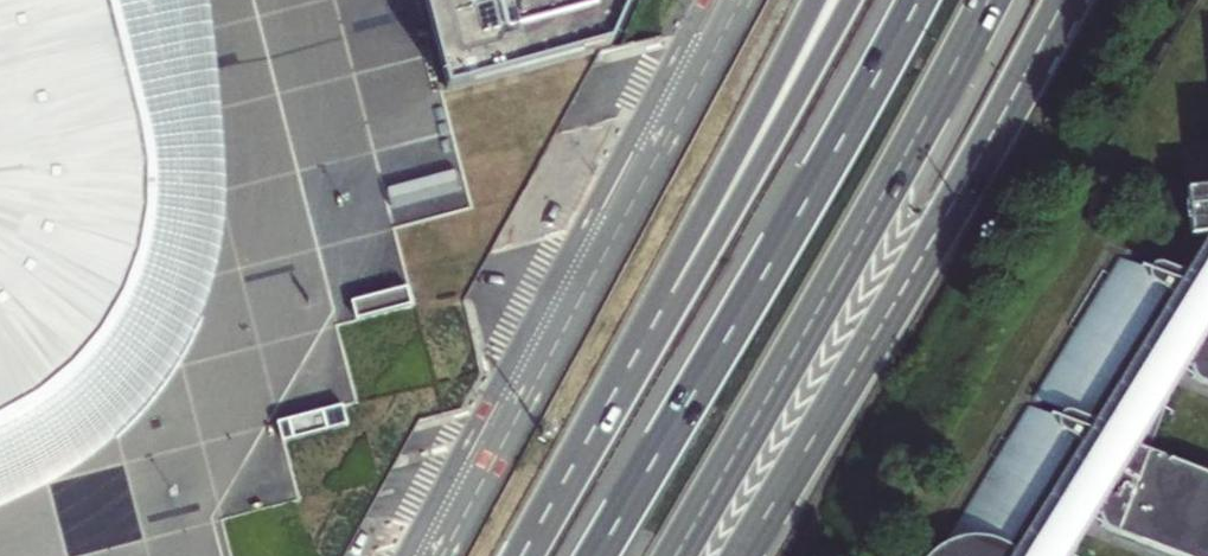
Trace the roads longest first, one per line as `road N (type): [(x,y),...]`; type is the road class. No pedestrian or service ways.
road 1 (trunk): [(849,0),(753,177),(525,555)]
road 2 (trunk): [(742,555),(985,150),(1065,0)]
road 3 (trunk): [(917,0),(596,555)]
road 4 (trunk): [(675,555),(989,0)]
road 5 (trunk): [(813,0),(520,555)]

